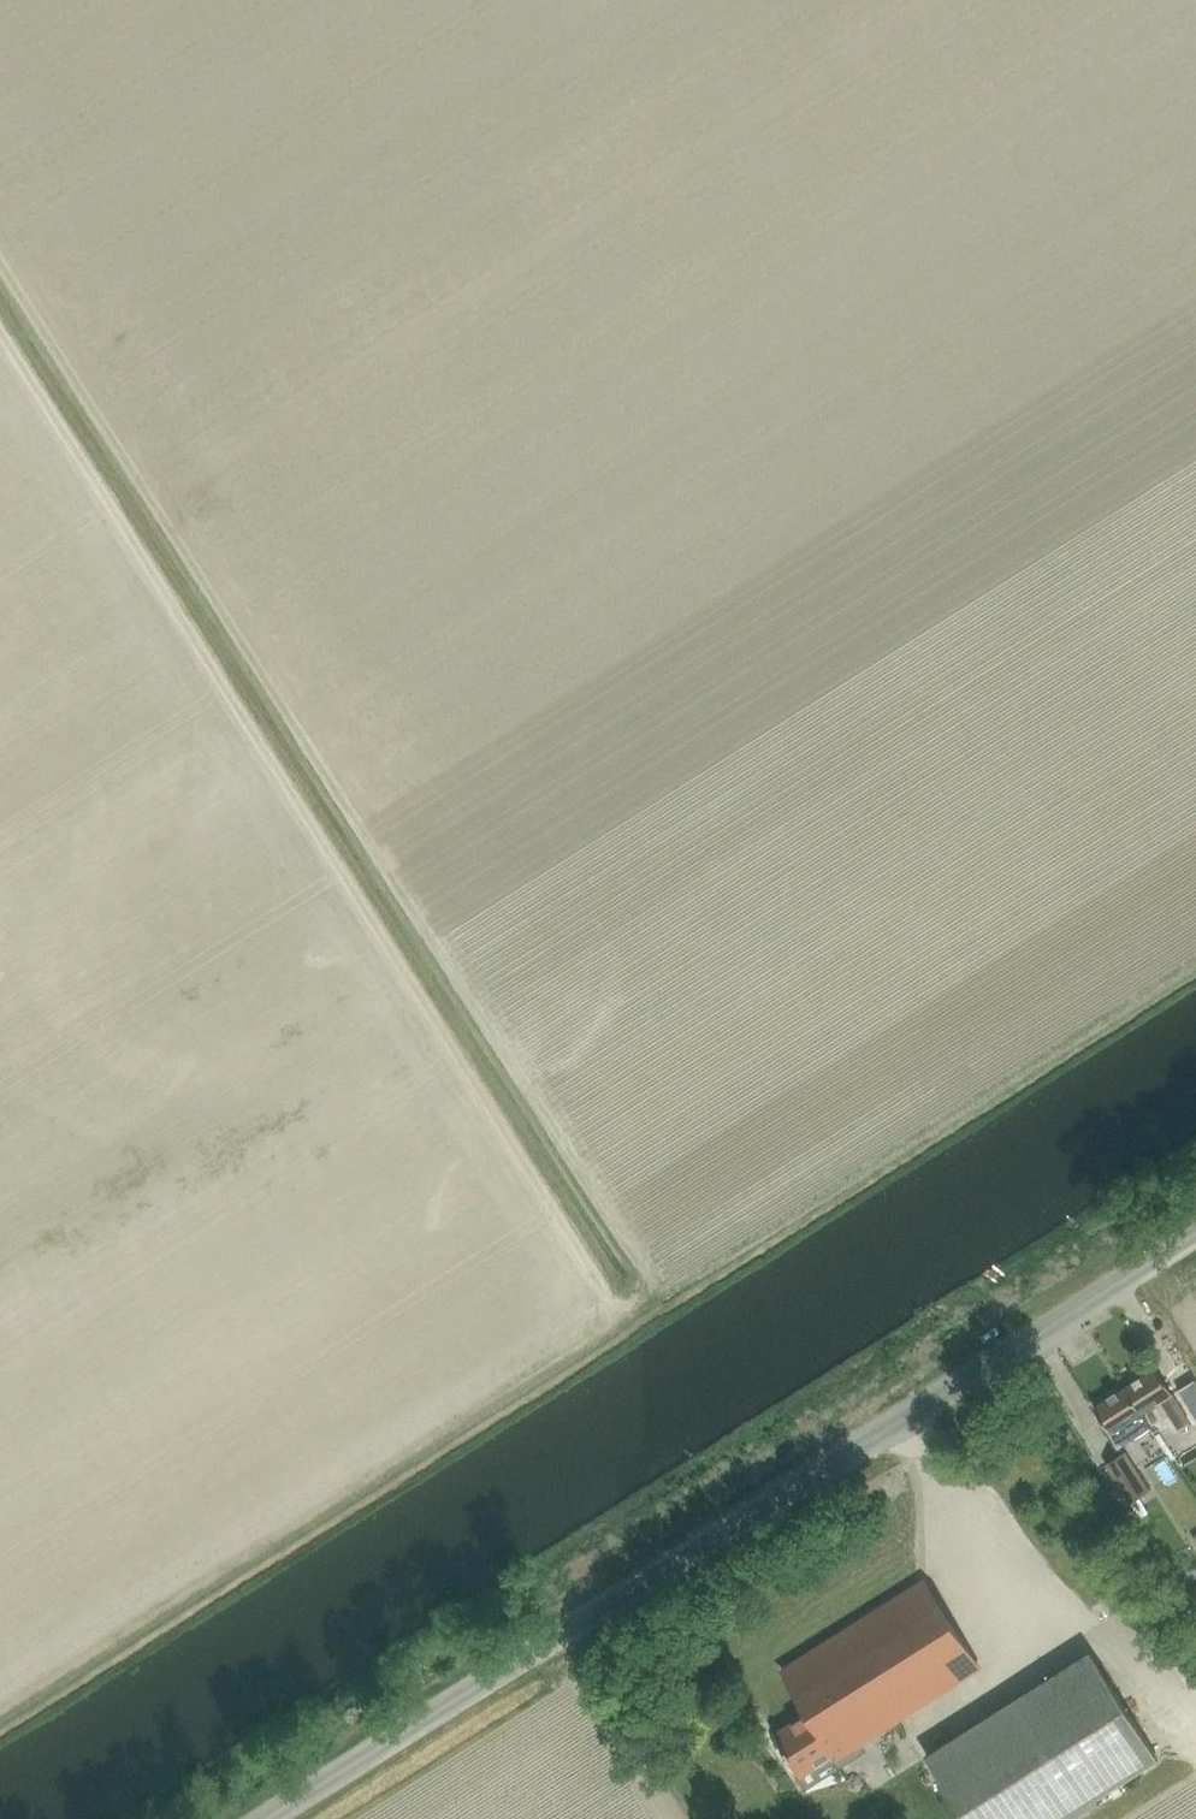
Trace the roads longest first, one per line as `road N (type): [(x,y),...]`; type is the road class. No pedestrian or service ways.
road 1 (unclassified): [(267,1818),(1195,1235)]

